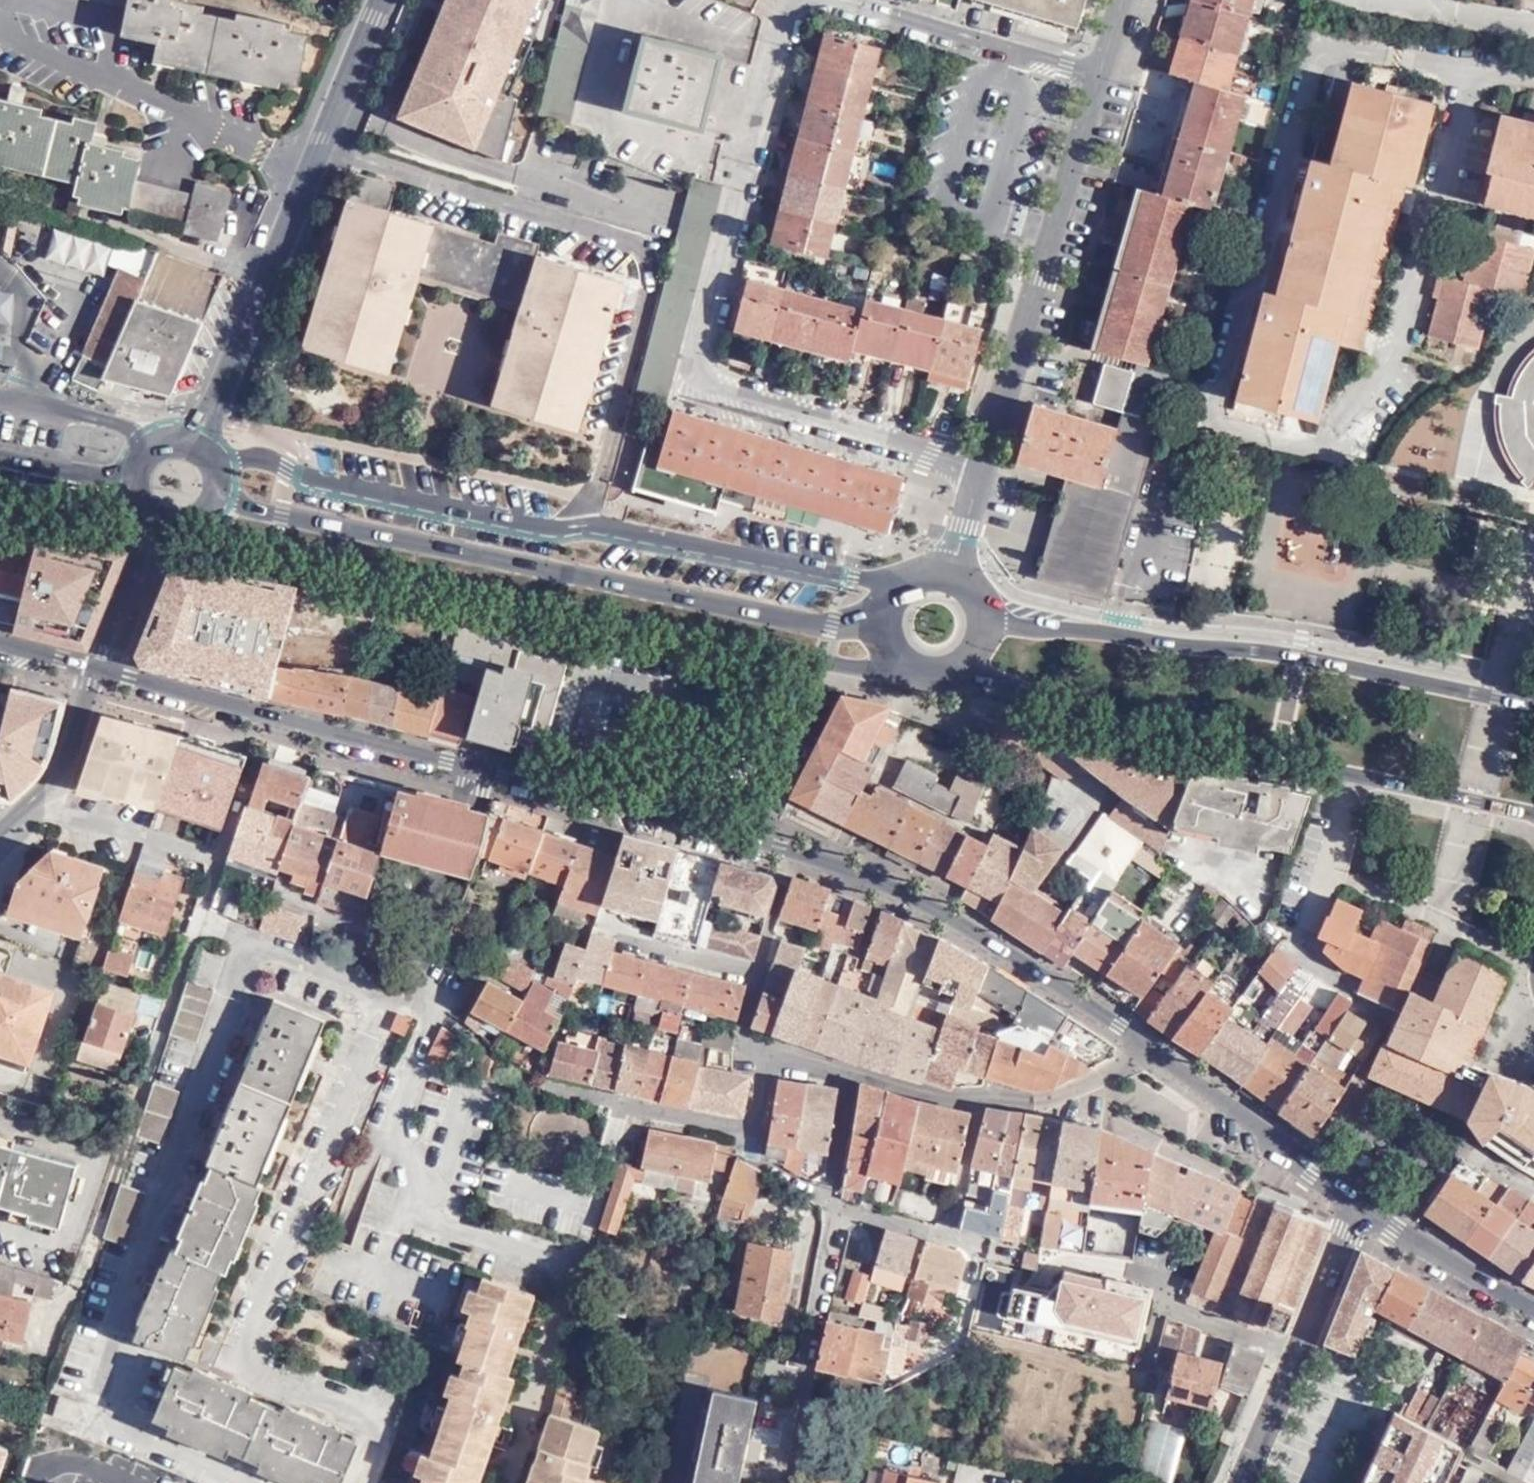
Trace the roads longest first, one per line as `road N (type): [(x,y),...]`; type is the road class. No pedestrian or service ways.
road 1 (secondary): [(479,770),(741,833),(863,878),(1051,979),(1153,1055)]
road 2 (primary): [(212,523),(277,550),(820,662),(916,667)]
road 3 (residential): [(798,0),(780,24),(695,340),(698,367),(719,384),(983,466)]
road 4 (primary): [(888,607),(832,627),(282,515),(232,494)]
road 5 (residential): [(566,1090),(754,1131),(770,1055),(979,1104),(1067,1095),(1153,1055)]
road 6 (primary): [(959,666),(1103,722),(1533,816)]
road 7 (primary): [(1533,704),(1298,655),(987,618)]
road 8 (tertiary): [(203,430),(379,0)]
road 9 (residential): [(983,466),(1099,74)]
road 10 (secondary): [(99,668),(479,770)]
road 11 (tertiary): [(1368,1207),(1347,1231),(1242,1482)]
road 12 (secondary): [(1153,1055),(1368,1207)]
road 13 (residential): [(1099,74),(847,0)]
road 14 (residential): [(479,770),(420,970),(393,987)]
road 15 (residential): [(393,987),(198,923)]
road 16 (secondary): [(1368,1207),(1533,1313)]
road 17 (residential): [(219,858),(41,805)]
road 18 (residential): [(99,668),(149,526)]
road 19 (residential): [(99,668),(41,805)]
road 20 (residential): [(0,401),(90,417),(140,439)]
road 21 (primary): [(0,487),(131,508)]
road 22 (primary): [(123,473),(0,457)]

